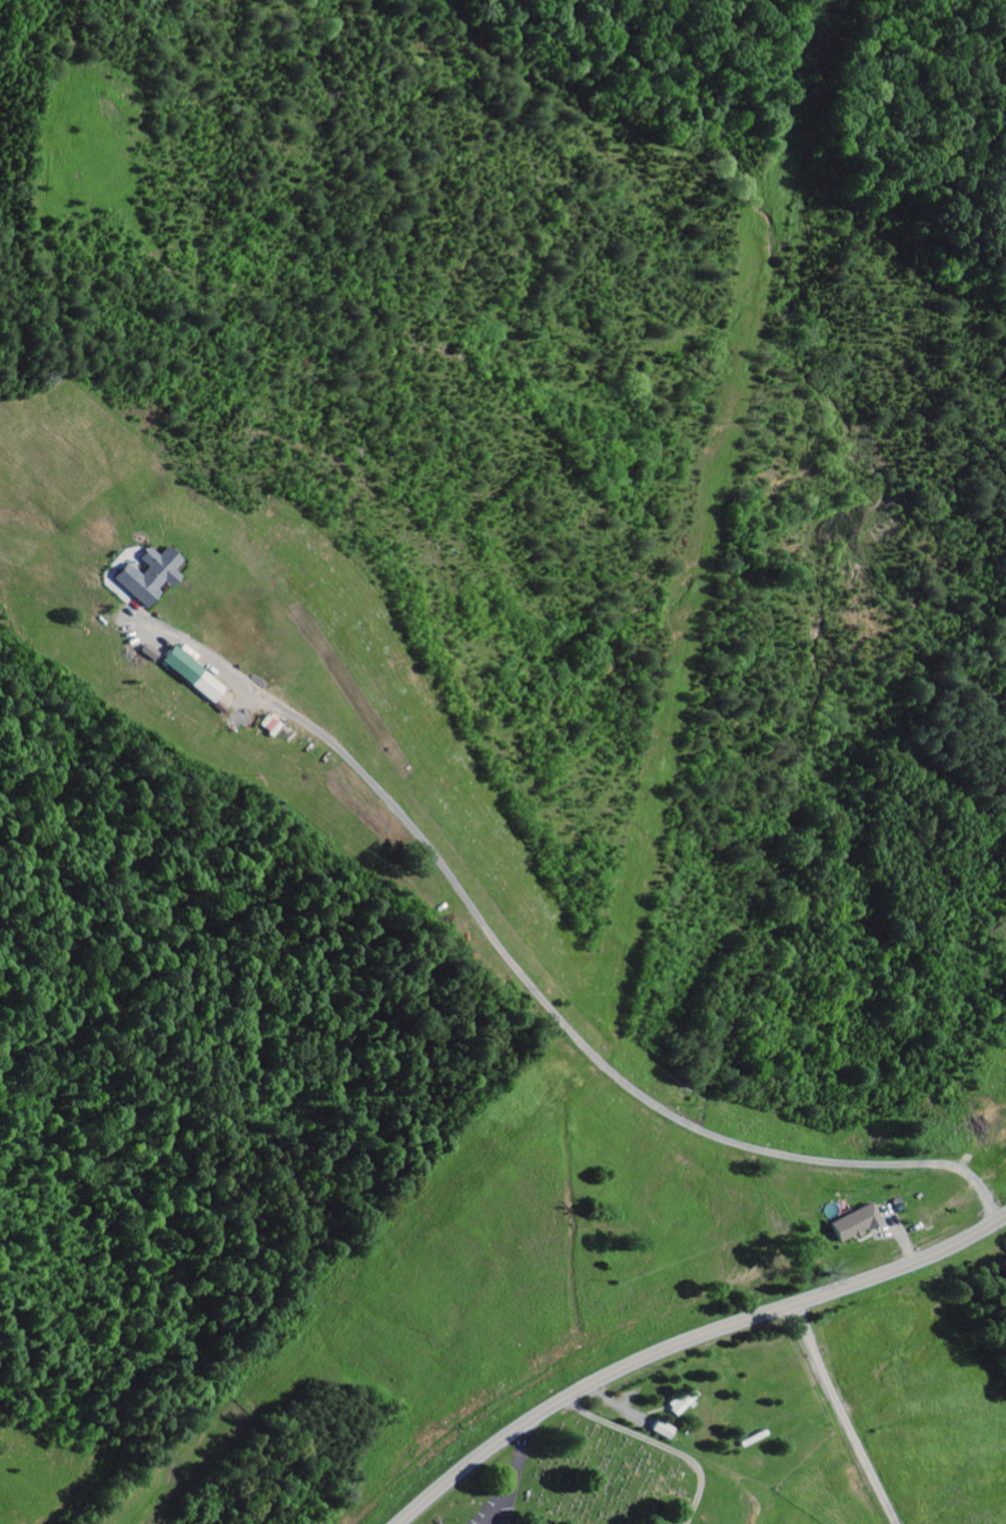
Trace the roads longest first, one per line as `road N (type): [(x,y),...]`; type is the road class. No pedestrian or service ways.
road 1 (secondary): [(401,1523),(521,1428),(608,1377),(933,1255),(1005,1215)]

